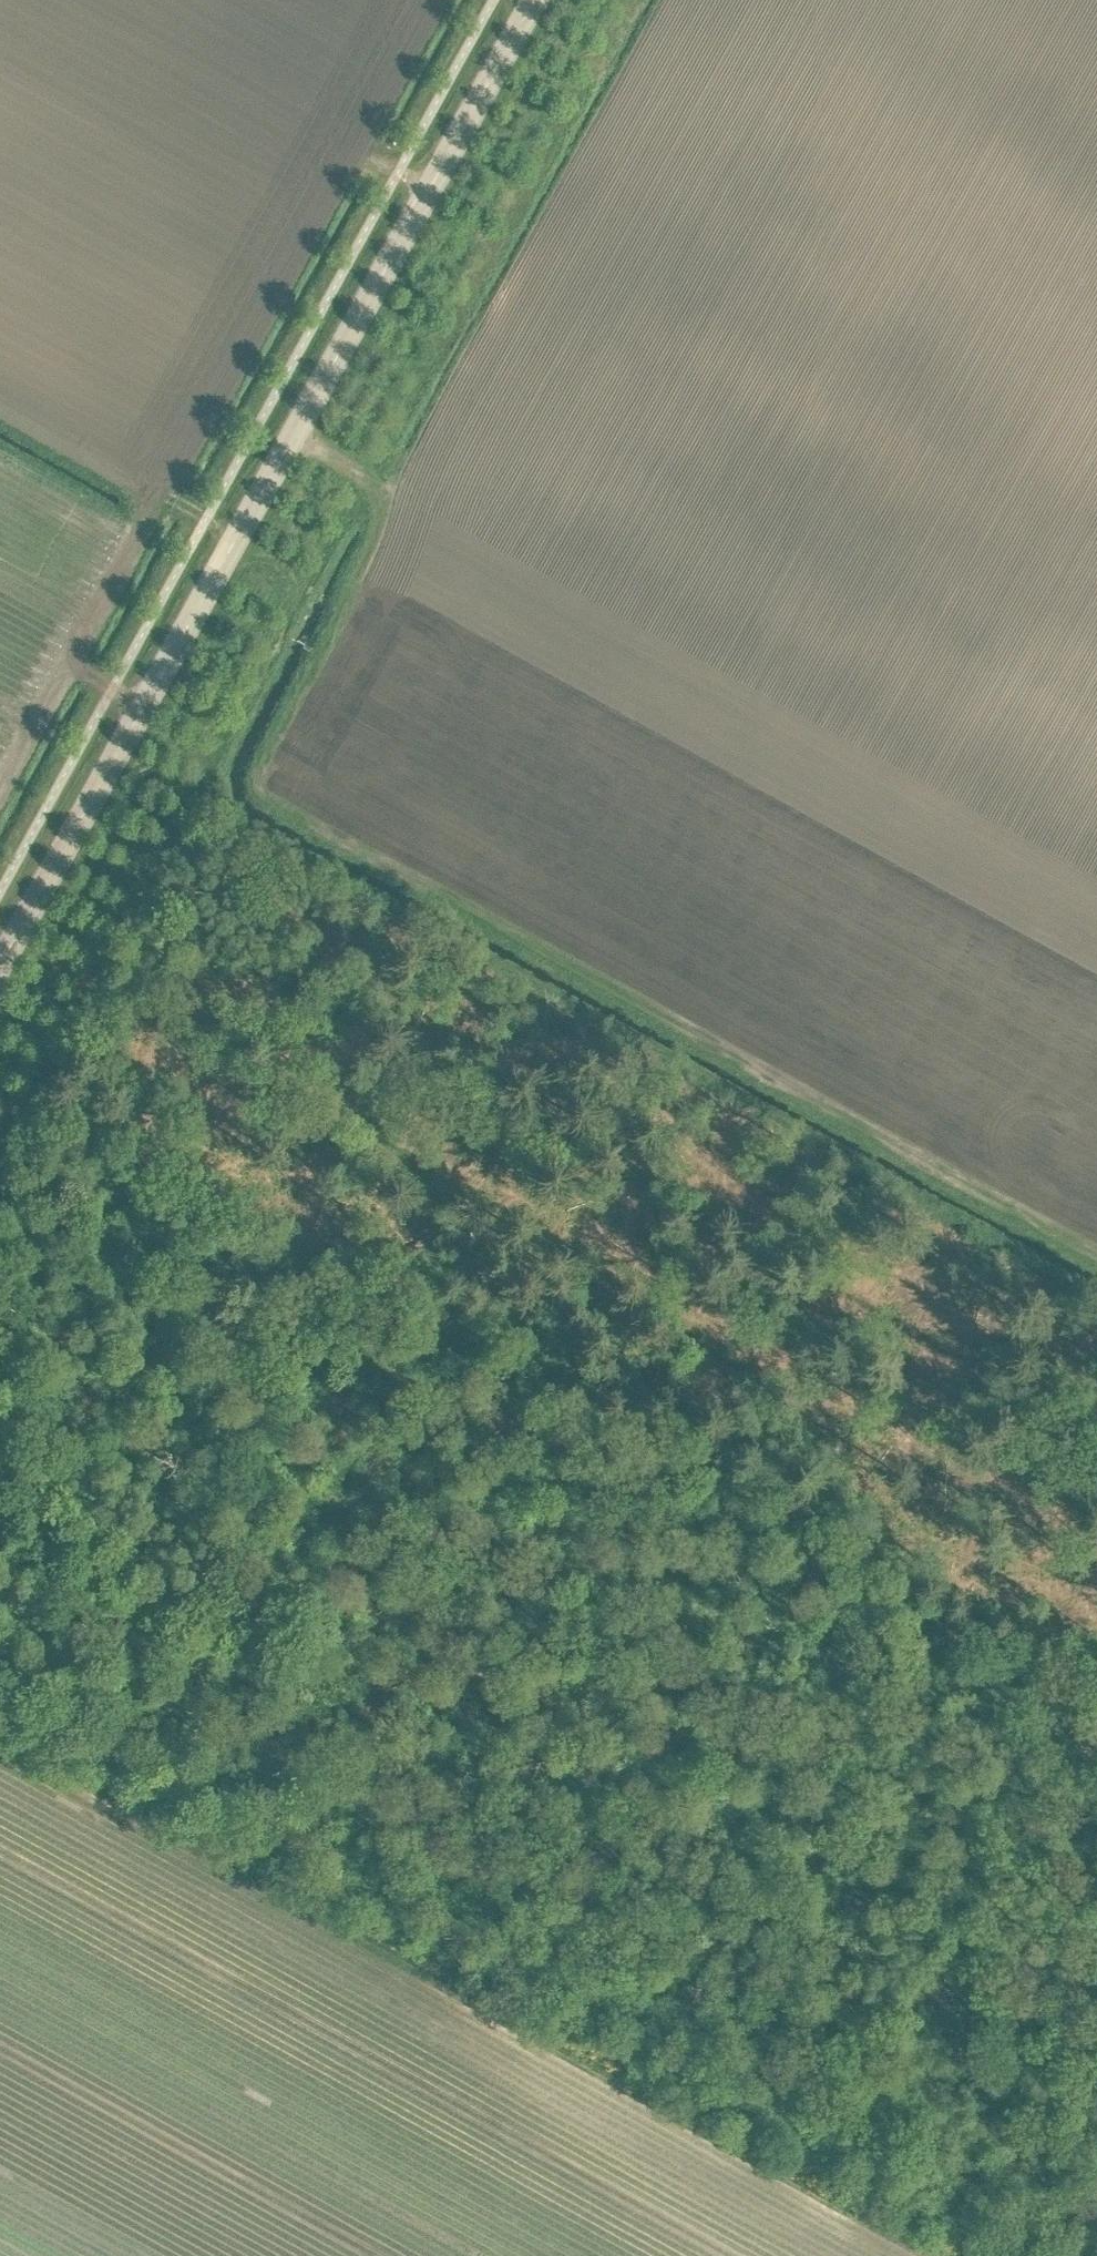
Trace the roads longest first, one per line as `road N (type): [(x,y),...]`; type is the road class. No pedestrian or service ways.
road 1 (tertiary): [(0,967),(536,0)]

